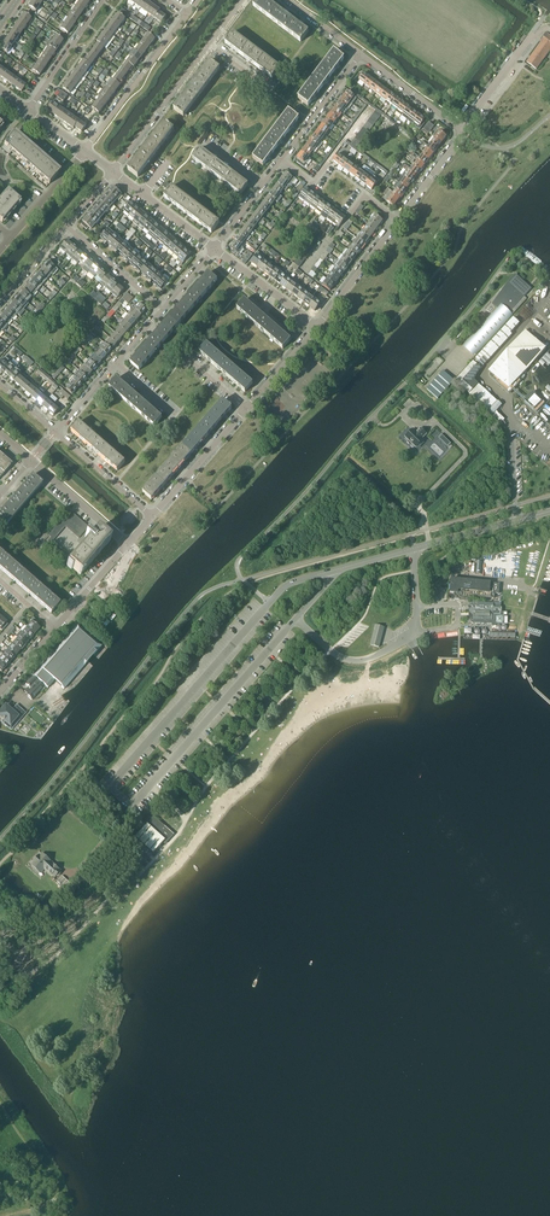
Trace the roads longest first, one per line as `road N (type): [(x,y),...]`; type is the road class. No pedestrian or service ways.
road 1 (unclassified): [(337,570),(549,511)]
road 2 (residential): [(187,14),(84,150)]
road 3 (residential): [(112,172),(209,45)]
road 4 (residential): [(152,515),(245,409)]
road 5 (residential): [(397,221),(317,327)]
road 6 (residential): [(28,110),(102,0)]
road 7 (residential): [(462,132),(542,27)]
road 8 (residential): [(282,159),(361,54)]
road 9 (residential): [(317,327),(214,249)]
road 10 (residential): [(214,249),(112,172)]
road 11 (residential): [(128,544),(31,461)]
road 12 (residential): [(361,54),(462,132)]
road 13 (residential): [(152,515),(55,433)]
road 14 (residential): [(163,309),(67,226)]

